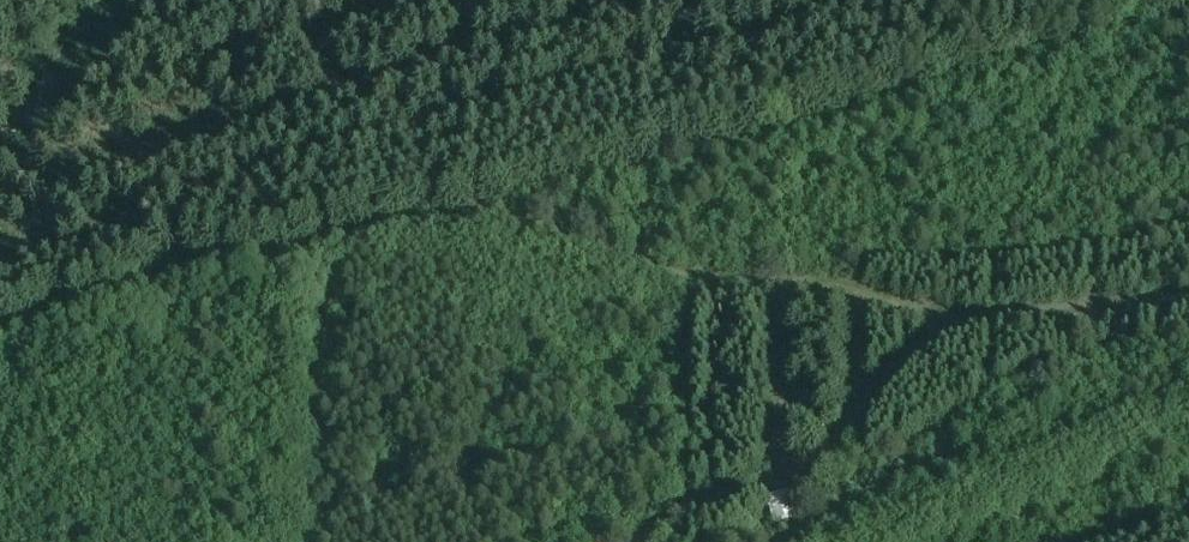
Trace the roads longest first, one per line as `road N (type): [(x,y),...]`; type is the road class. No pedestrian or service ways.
road 1 (track): [(193,279),(459,207),(652,264),(851,290),(959,315),(889,369),(816,456),(778,478)]
road 2 (track): [(0,330),(193,279),(41,171)]
road 3 (track): [(959,315),(1188,296)]
road 4 (track): [(778,478),(786,281)]
road 5 (track): [(778,478),(683,503),(642,541)]

